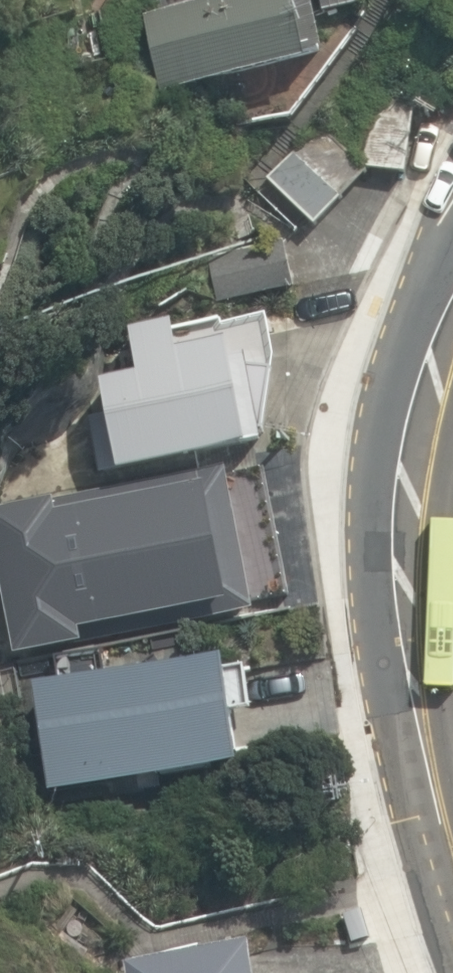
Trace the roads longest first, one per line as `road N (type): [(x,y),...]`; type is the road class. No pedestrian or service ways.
road 1 (secondary): [(452,330),(419,446),(403,577),(419,708),(452,853)]

